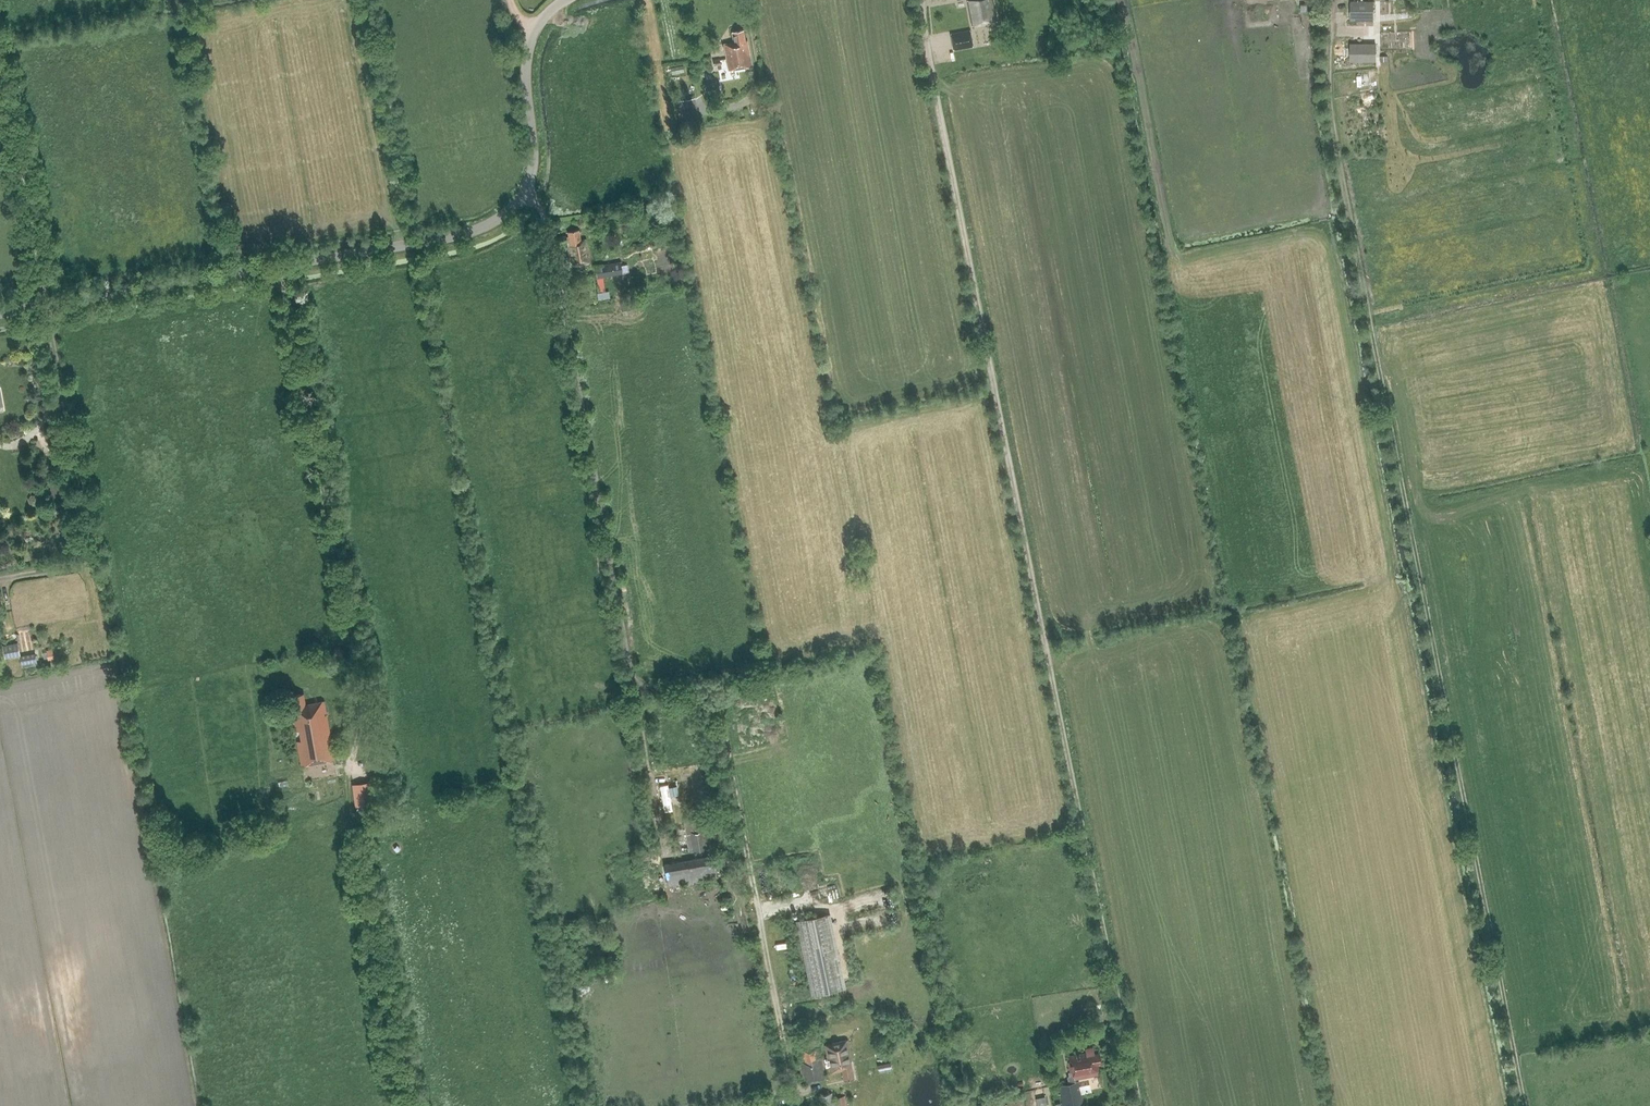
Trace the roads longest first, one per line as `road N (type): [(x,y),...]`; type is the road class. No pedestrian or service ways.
road 1 (track): [(918,0),(1137,1105)]
road 2 (track): [(1327,0),(1331,142),(1521,1105)]
road 3 (unclassified): [(0,311),(490,224),(526,192),(533,150),(528,55),(549,13),(567,0)]
road 4 (track): [(526,192),(544,217),(660,844)]
road 5 (track): [(281,267),(369,724),(350,763)]
road 6 (track): [(40,304),(85,542),(74,562),(0,577)]

